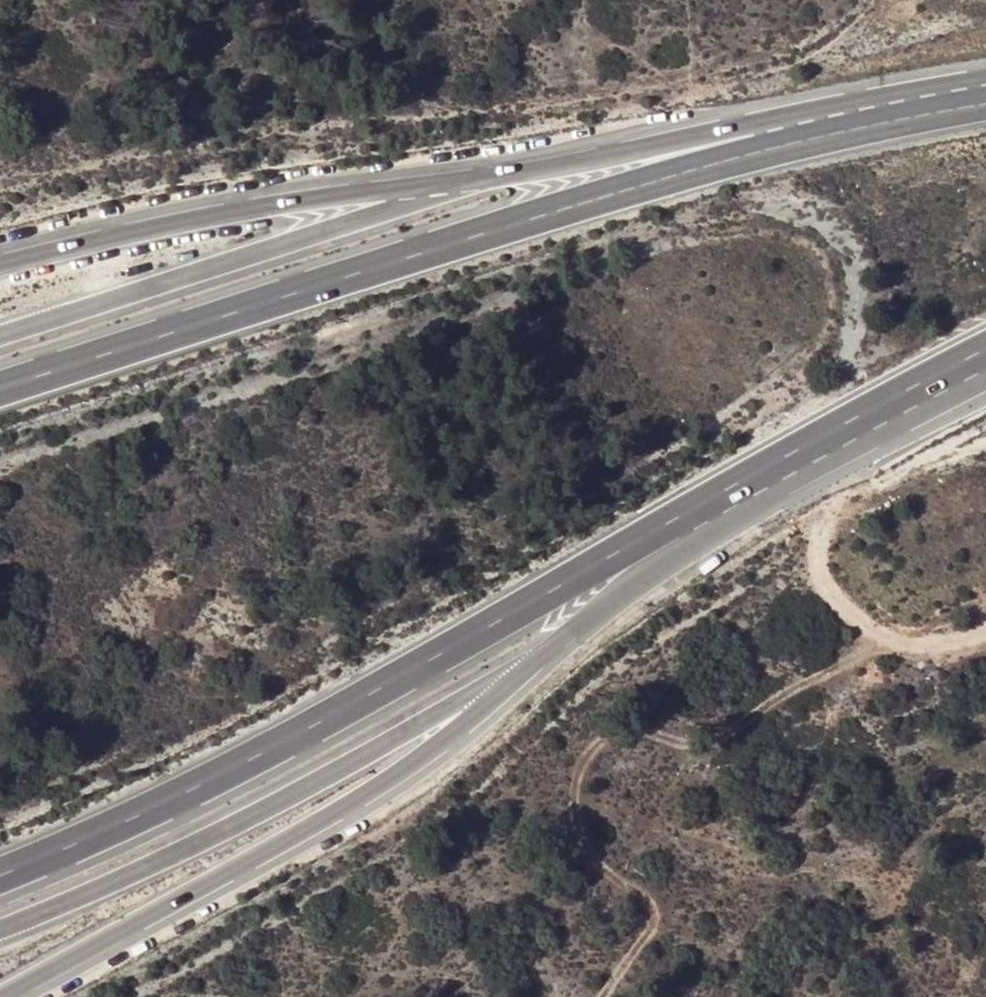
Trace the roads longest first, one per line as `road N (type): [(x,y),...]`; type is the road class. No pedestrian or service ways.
road 1 (trunk): [(3,996),(389,780),(647,575),(985,356)]
road 2 (trunk): [(0,876),(266,752),(985,354)]
road 3 (trunk): [(985,102),(622,191),(0,389)]
road 4 (trunk): [(985,76),(564,162),(237,211),(0,267)]

